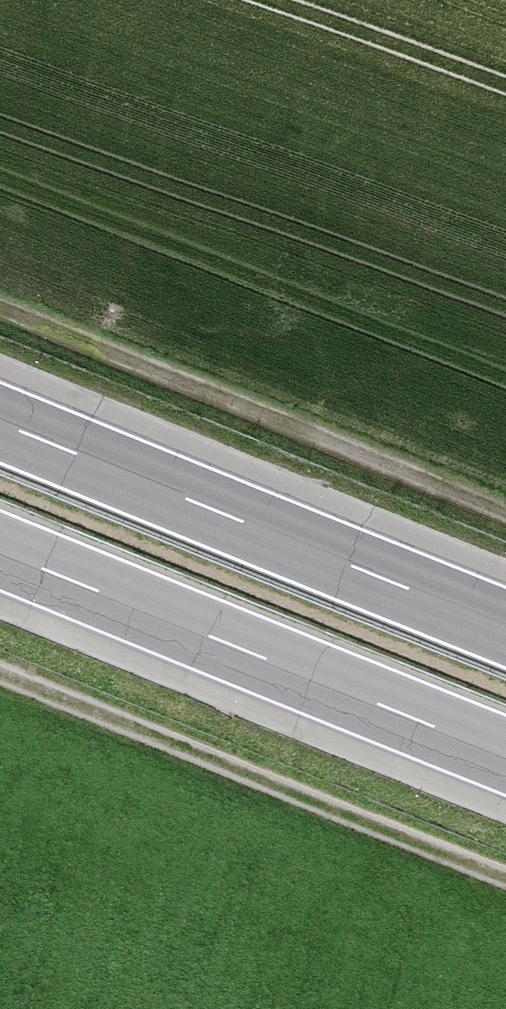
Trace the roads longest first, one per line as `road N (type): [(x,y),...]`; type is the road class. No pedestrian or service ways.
road 1 (motorway): [(505,628),(0,422)]
road 2 (motorway): [(0,548),(505,753)]
road 3 (track): [(505,524),(0,320)]
road 4 (track): [(505,887),(0,687)]

